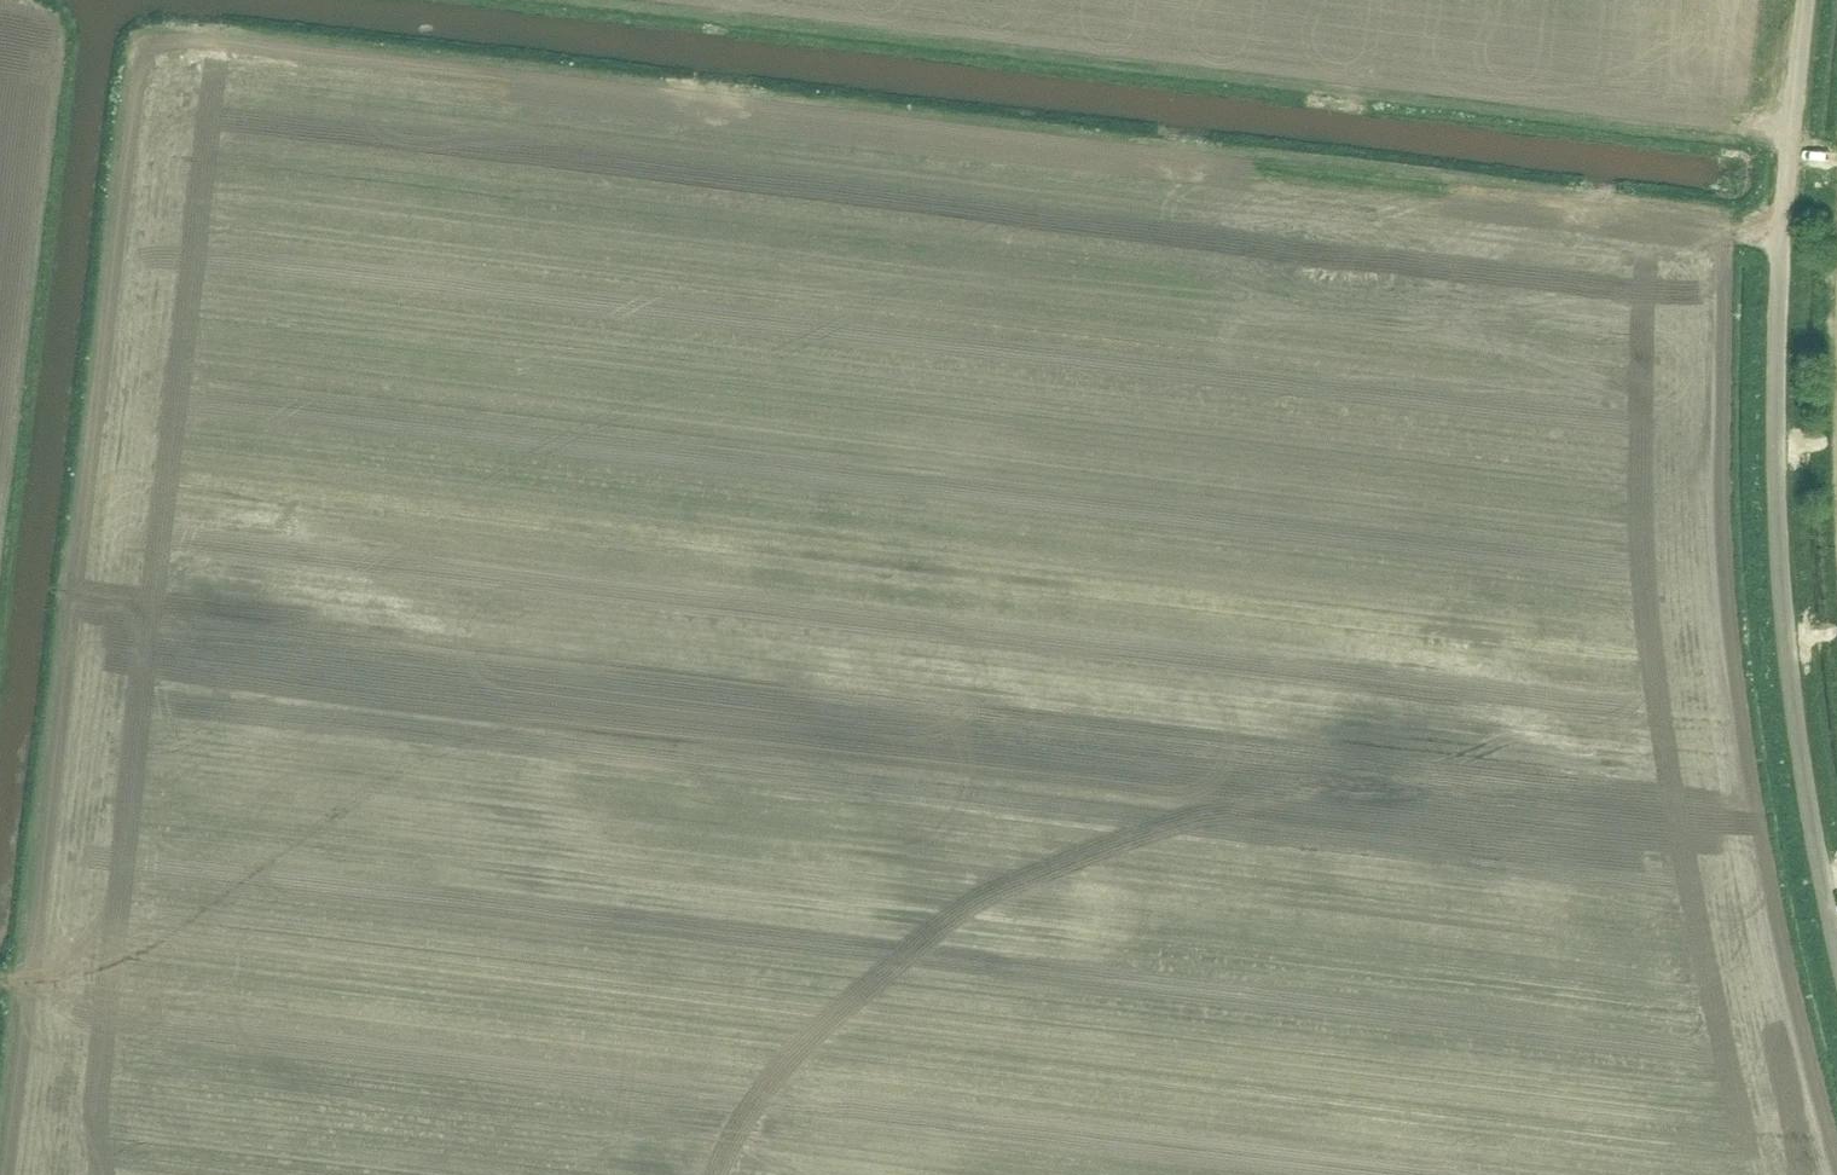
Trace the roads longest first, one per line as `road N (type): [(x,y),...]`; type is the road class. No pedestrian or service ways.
road 1 (unclassified): [(1836,936),(1807,805),(1777,515),(1778,230),(1800,0)]

